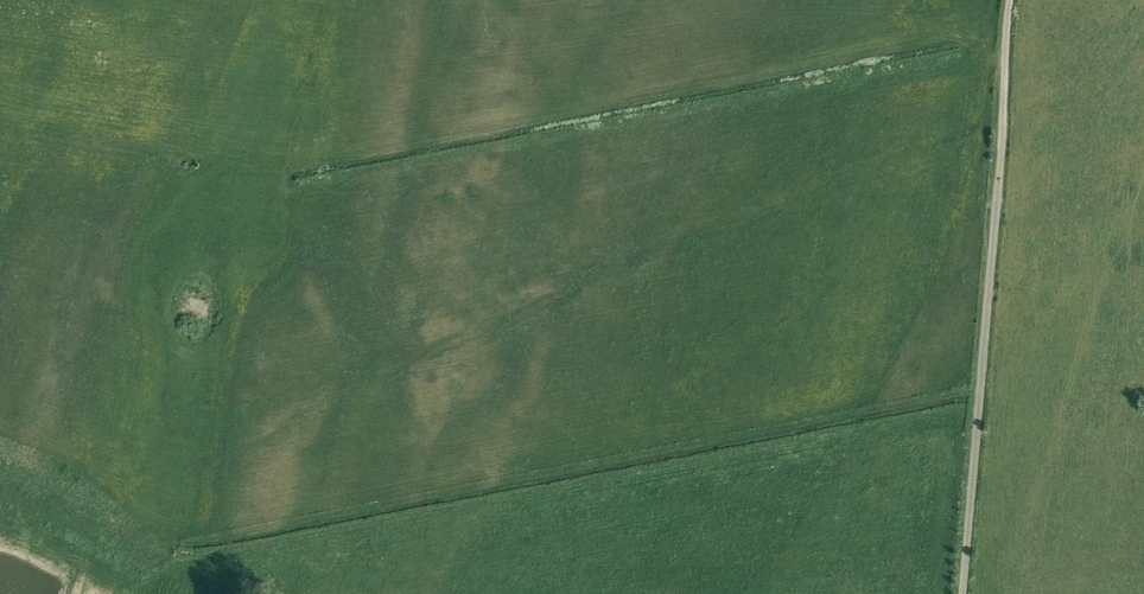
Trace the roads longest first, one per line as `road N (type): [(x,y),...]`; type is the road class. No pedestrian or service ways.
road 1 (unclassified): [(964,593),(1010,0)]

